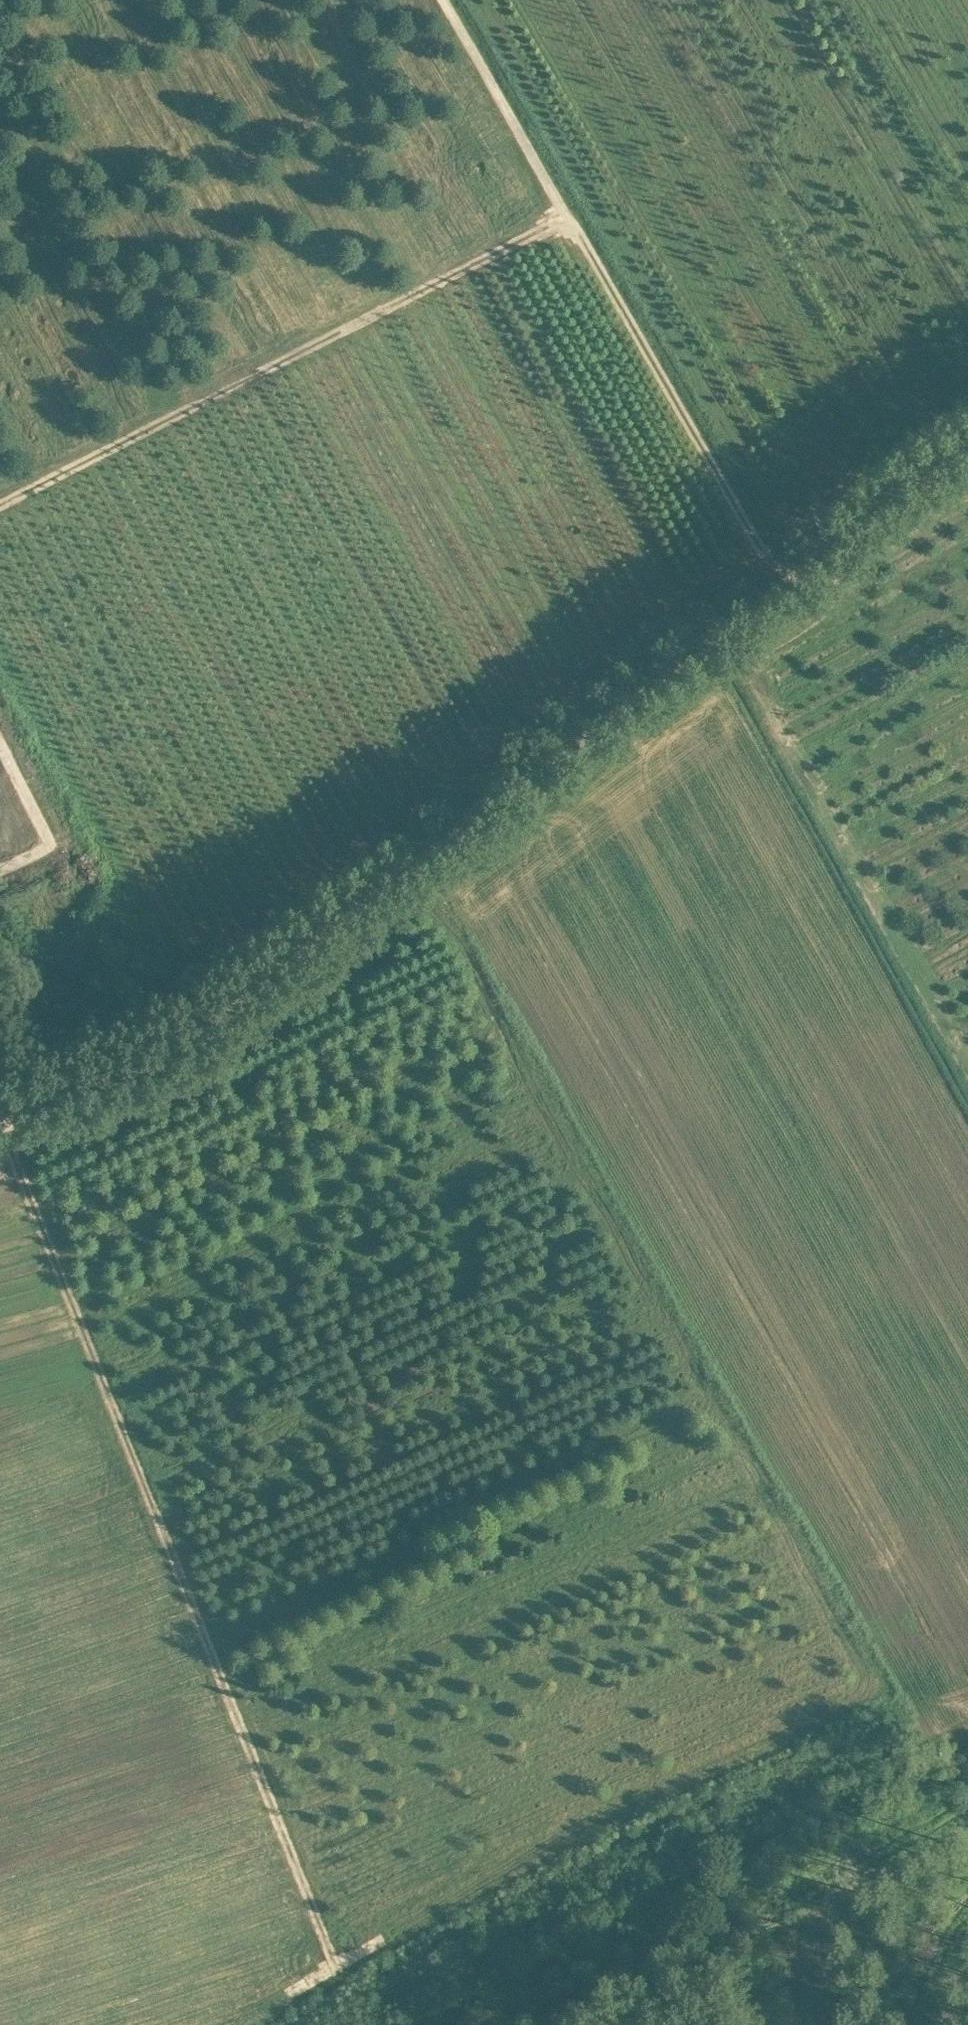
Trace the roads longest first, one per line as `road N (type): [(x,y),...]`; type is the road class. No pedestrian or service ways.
road 1 (track): [(567,218),(0,502)]
road 2 (track): [(567,218),(775,572)]
road 3 (track): [(438,0),(567,218)]

